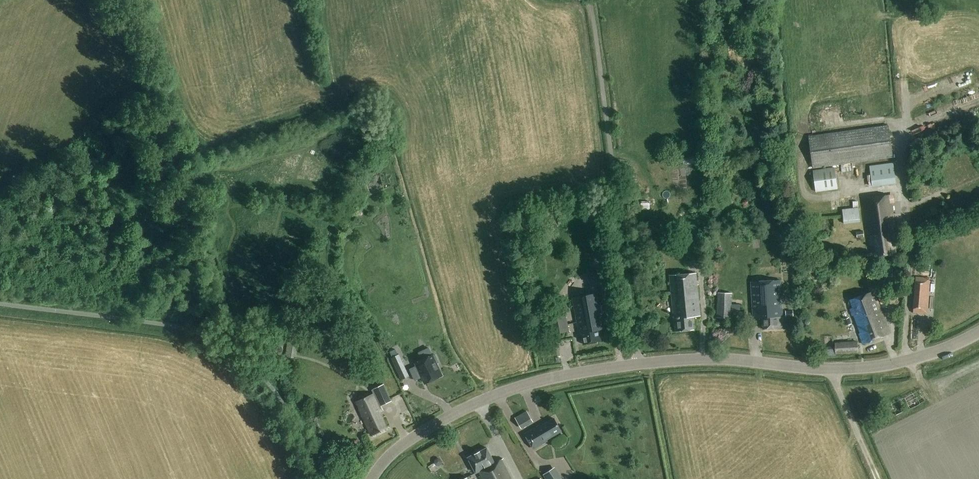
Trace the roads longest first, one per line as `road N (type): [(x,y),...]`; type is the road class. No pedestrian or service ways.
road 1 (tertiary): [(978,332),(872,368),(716,359),(541,381),(427,430),(372,478)]

